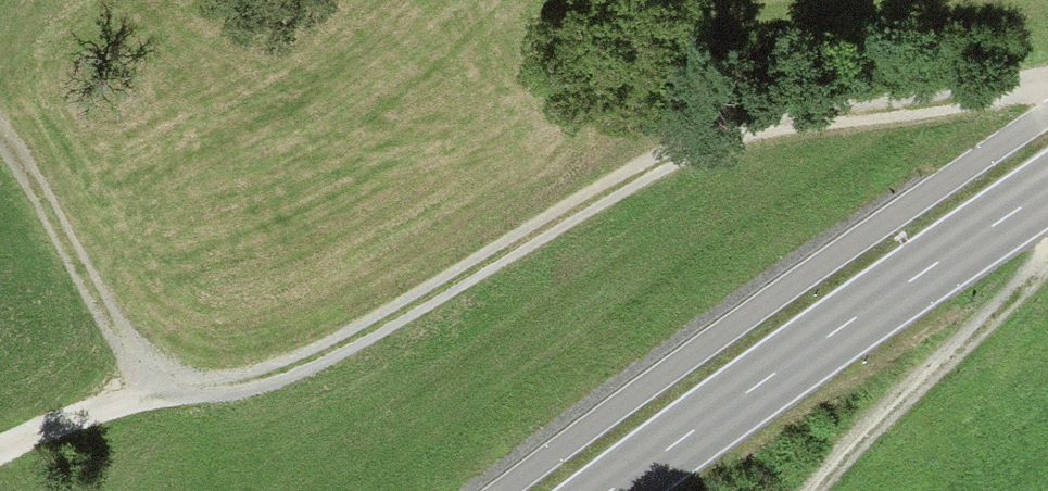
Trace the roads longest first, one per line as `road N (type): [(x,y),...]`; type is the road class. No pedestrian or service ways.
road 1 (track): [(1047,86),(925,111),(717,129),(393,314),(264,377),(213,390),(168,387),(0,447)]
road 2 (tertiary): [(1047,183),(608,490)]
road 3 (track): [(1047,248),(1000,307),(810,490)]
road 4 (track): [(168,387),(134,360),(0,147)]

